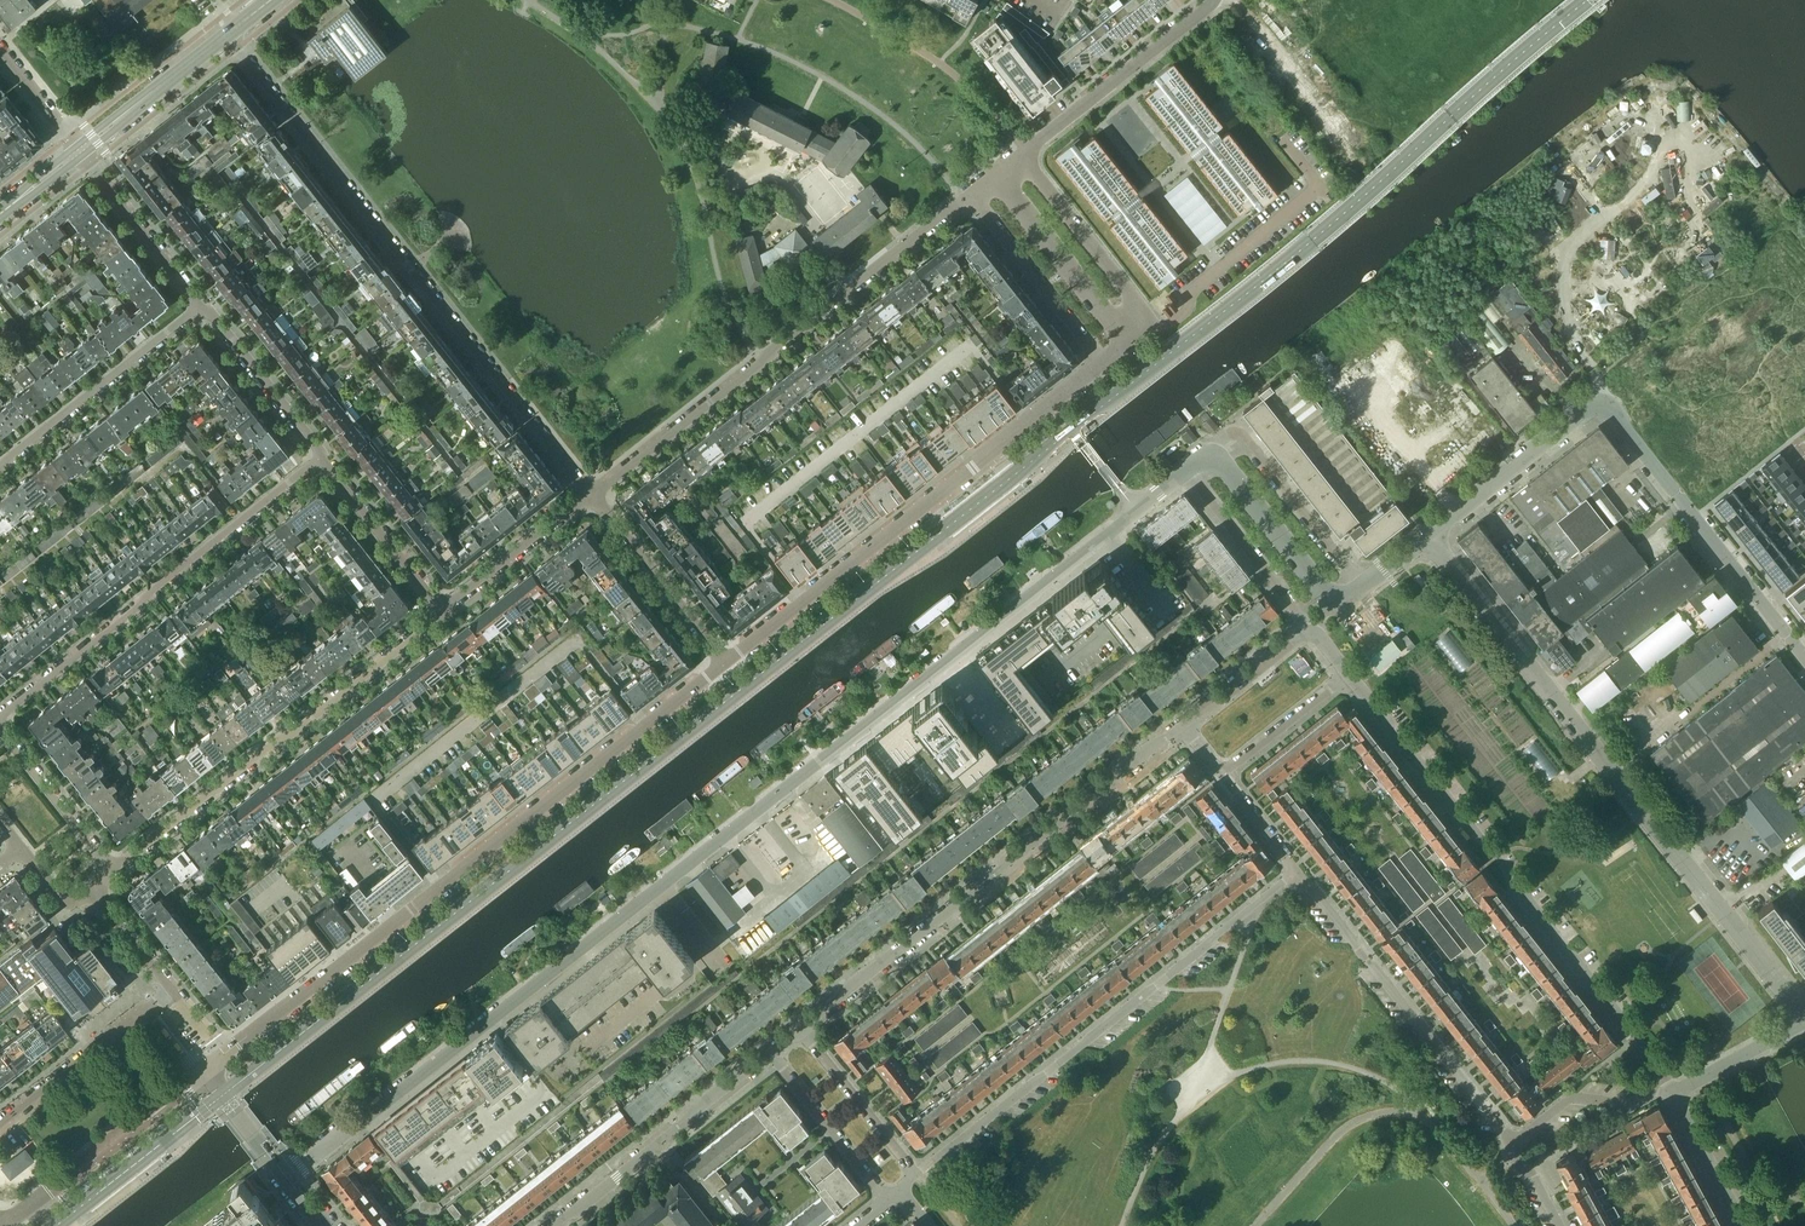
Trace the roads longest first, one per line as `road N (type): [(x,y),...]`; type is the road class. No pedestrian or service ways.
road 1 (residential): [(289,1179),(1187,470)]
road 2 (residential): [(725,659),(225,1054)]
road 3 (residential): [(1804,1014),(1429,534)]
road 4 (residential): [(227,34),(593,494)]
road 5 (residential): [(1804,655),(1609,404),(1593,404),(1429,534)]
road 6 (residential): [(593,494),(996,172)]
road 7 (residential): [(1666,1082),(1350,675)]
road 8 (residential): [(801,1028),(1183,726)]
road 9 (residential): [(916,1173),(1296,871)]
road 10 (residential): [(440,609),(113,870)]
road 11 (residential): [(1052,401),(725,659)]
road 12 (residential): [(0,717),(321,458)]
road 13 (residential): [(1511,1141),(1296,871)]
road 14 (residential): [(549,1225),(771,1052)]
road 15 (residential): [(0,470),(201,307)]
road 16 (residential): [(1213,0),(1019,155)]
road 17 (residential): [(1361,584),(1247,438),(1236,433),(1203,457)]
road 18 (residential): [(1126,340),(1145,325),(1129,293),(1019,155)]
road 19 (unclassified): [(203,1071),(29,1208)]
road 20 (residential): [(996,172),(1126,340)]
road 21 (residential): [(725,659),(593,494)]
road 22 (residential): [(1311,631),(1187,470)]
road 23 (residential): [(201,307),(80,150)]
road 24 (residential): [(1333,597),(1227,466),(1203,457)]
road 25 (residential): [(321,458),(201,307)]
road 26 (residential): [(440,609),(321,458)]
road 27 (residential): [(593,494),(440,609)]
road 28 (residential): [(0,1123),(151,1007)]
road 29 (residential): [(771,1052),(887,1199)]
road 30 (tertiary): [(80,150),(227,34)]
road 31 (residential): [(0,723),(113,870)]
road 32 (residential): [(916,1173),(801,1028)]
road 33 (residential): [(1511,1141),(1570,1097),(1625,1104),(1666,1082)]
road 34 (residential): [(1350,675),(1223,775)]
road 35 (residential): [(1183,726),(1311,631)]
road 36 (residential): [(151,1007),(173,989),(95,891)]
road 37 (residential): [(1671,1094),(1804,1019)]
road 38 (residential): [(1743,1225),(1671,1094)]
road 39 (unclassified): [(289,1179),(203,1071)]
road 40 (residential): [(0,51),(80,150)]
road 41 (residential): [(1296,871),(1223,775)]

